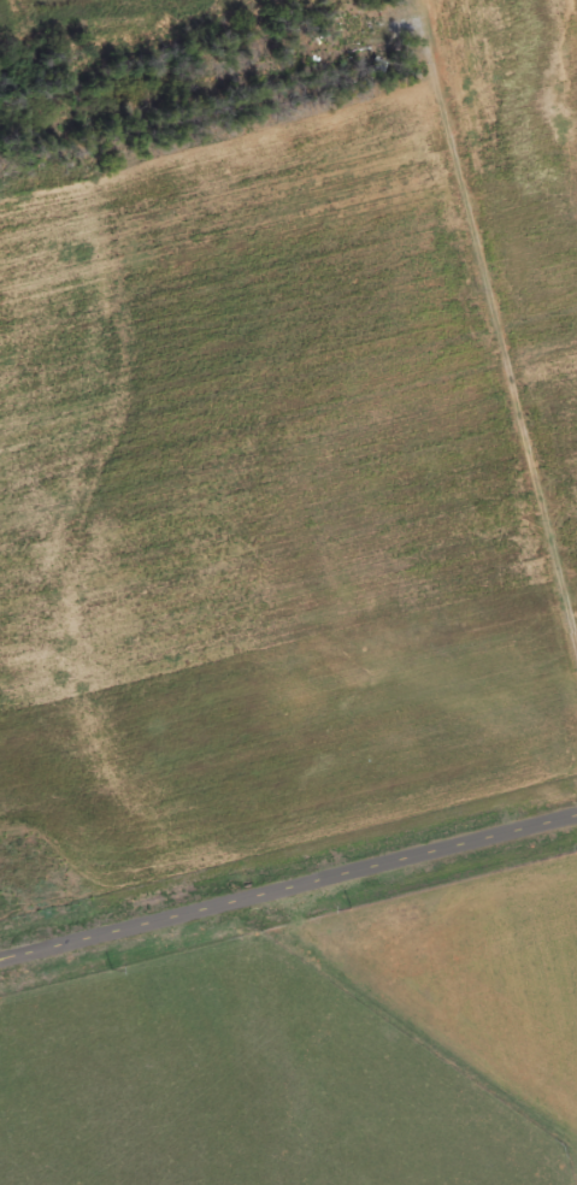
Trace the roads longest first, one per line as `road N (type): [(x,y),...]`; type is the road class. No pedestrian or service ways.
road 1 (tertiary): [(0,1006),(576,849)]

